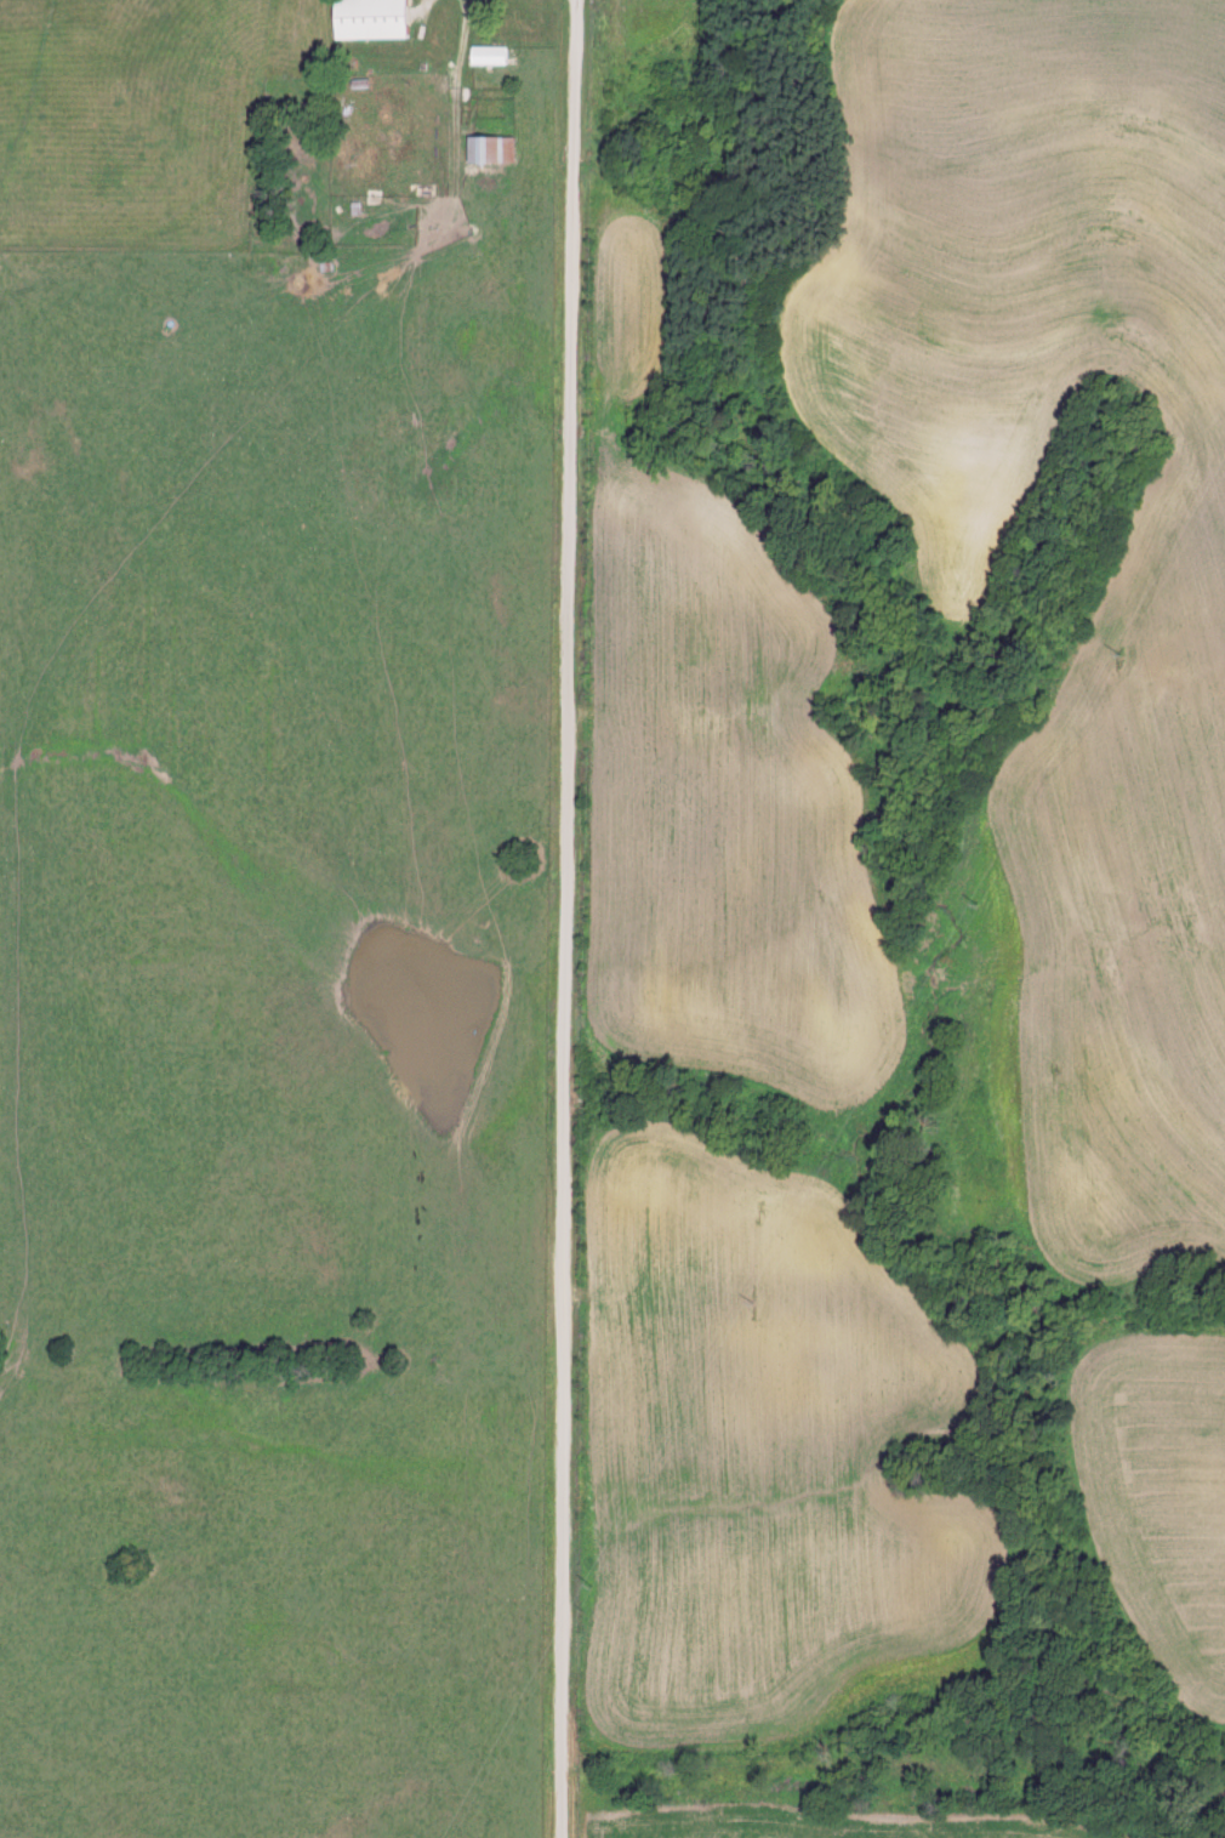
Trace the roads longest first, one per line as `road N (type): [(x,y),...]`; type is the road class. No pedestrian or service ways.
road 1 (residential): [(584,0),(568,1837)]

